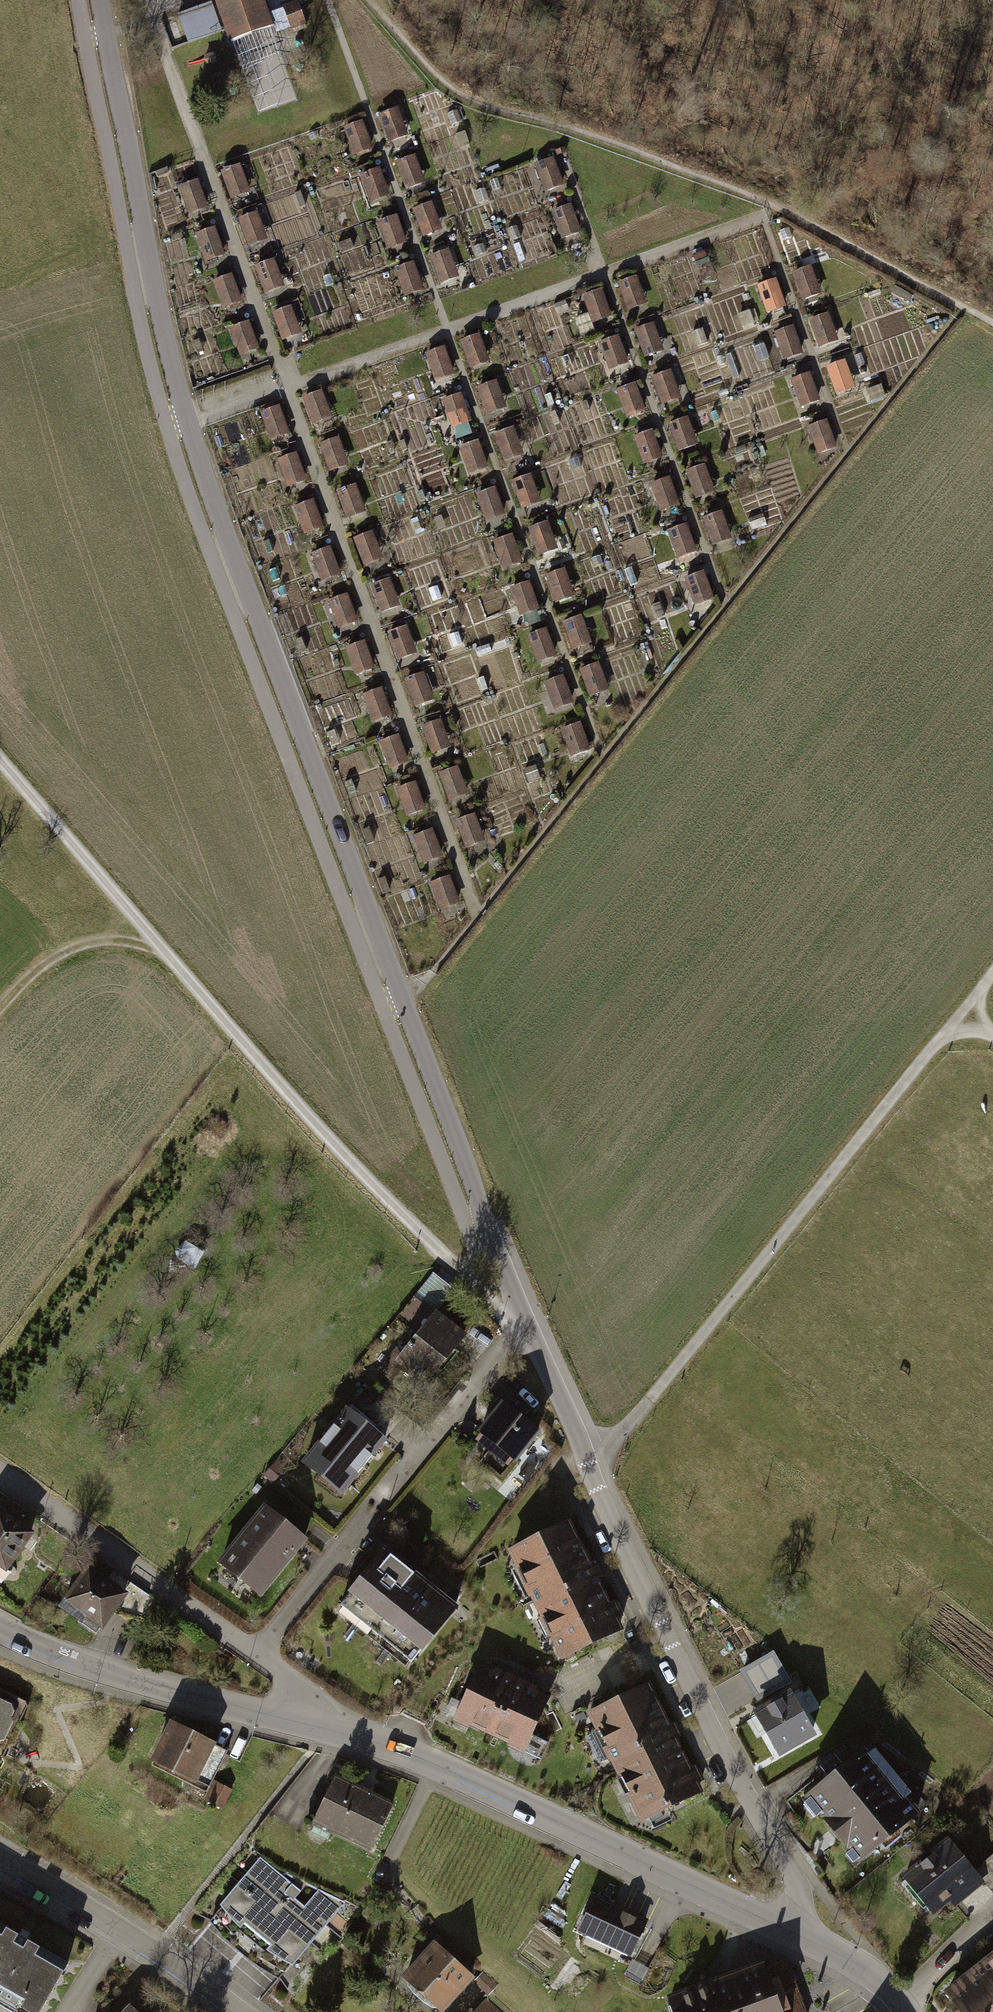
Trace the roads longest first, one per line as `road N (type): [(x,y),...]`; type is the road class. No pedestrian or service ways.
road 1 (unclassified): [(402,996),(186,419),(102,0)]
road 2 (track): [(530,1333),(353,1166),(0,763)]
road 3 (track): [(992,324),(783,210),(596,134),(463,96),(372,0)]
road 4 (residential): [(789,1932),(797,1885),(638,1579),(530,1333)]
road 5 (track): [(585,1461),(649,1400),(992,973)]
road 6 (residential): [(789,1932),(400,1755),(302,1723)]
road 7 (residential): [(260,1654),(508,1345),(530,1333)]
road 8 (residential): [(530,1333),(402,996)]
road 9 (residential): [(302,1723),(63,1657),(0,1630)]
road 10 (residential): [(0,1478),(260,1654)]
road 11 (track): [(0,1003),(51,956),(92,941),(162,950)]
road 12 (residential): [(907,2011),(860,1967),(789,1932)]
road 13 (residential): [(122,1936),(0,1867)]
road 14 (residential): [(235,2011),(122,1936)]

